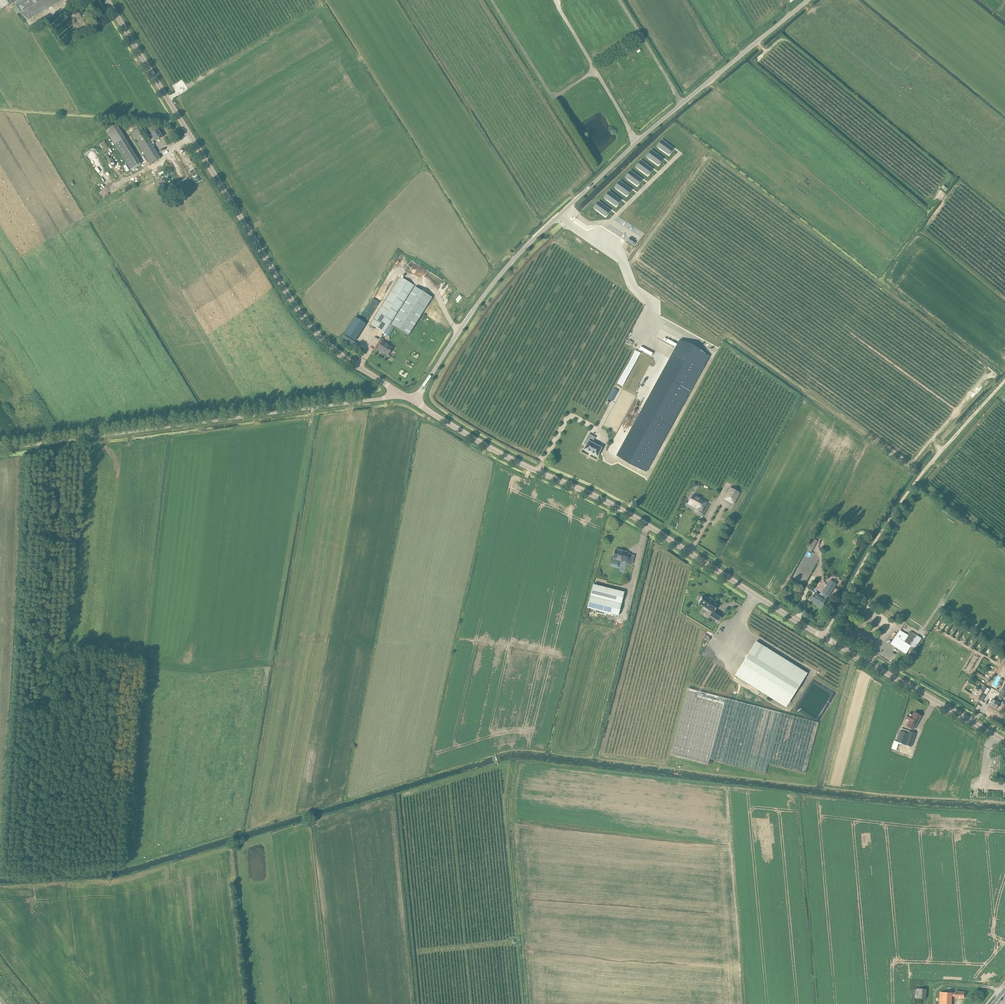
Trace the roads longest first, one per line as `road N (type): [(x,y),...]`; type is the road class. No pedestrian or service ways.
road 1 (unclassified): [(414,401),(512,261),(663,118),(809,0)]
road 2 (unclassified): [(395,393),(305,318),(109,0)]
road 3 (unclassified): [(824,638),(642,522),(414,401)]
road 4 (unclassified): [(0,452),(395,393)]
road 5 (unclassified): [(1004,742),(824,638)]
road 6 (unclassified): [(824,638),(920,477)]
road 7 (track): [(920,477),(1004,382)]

